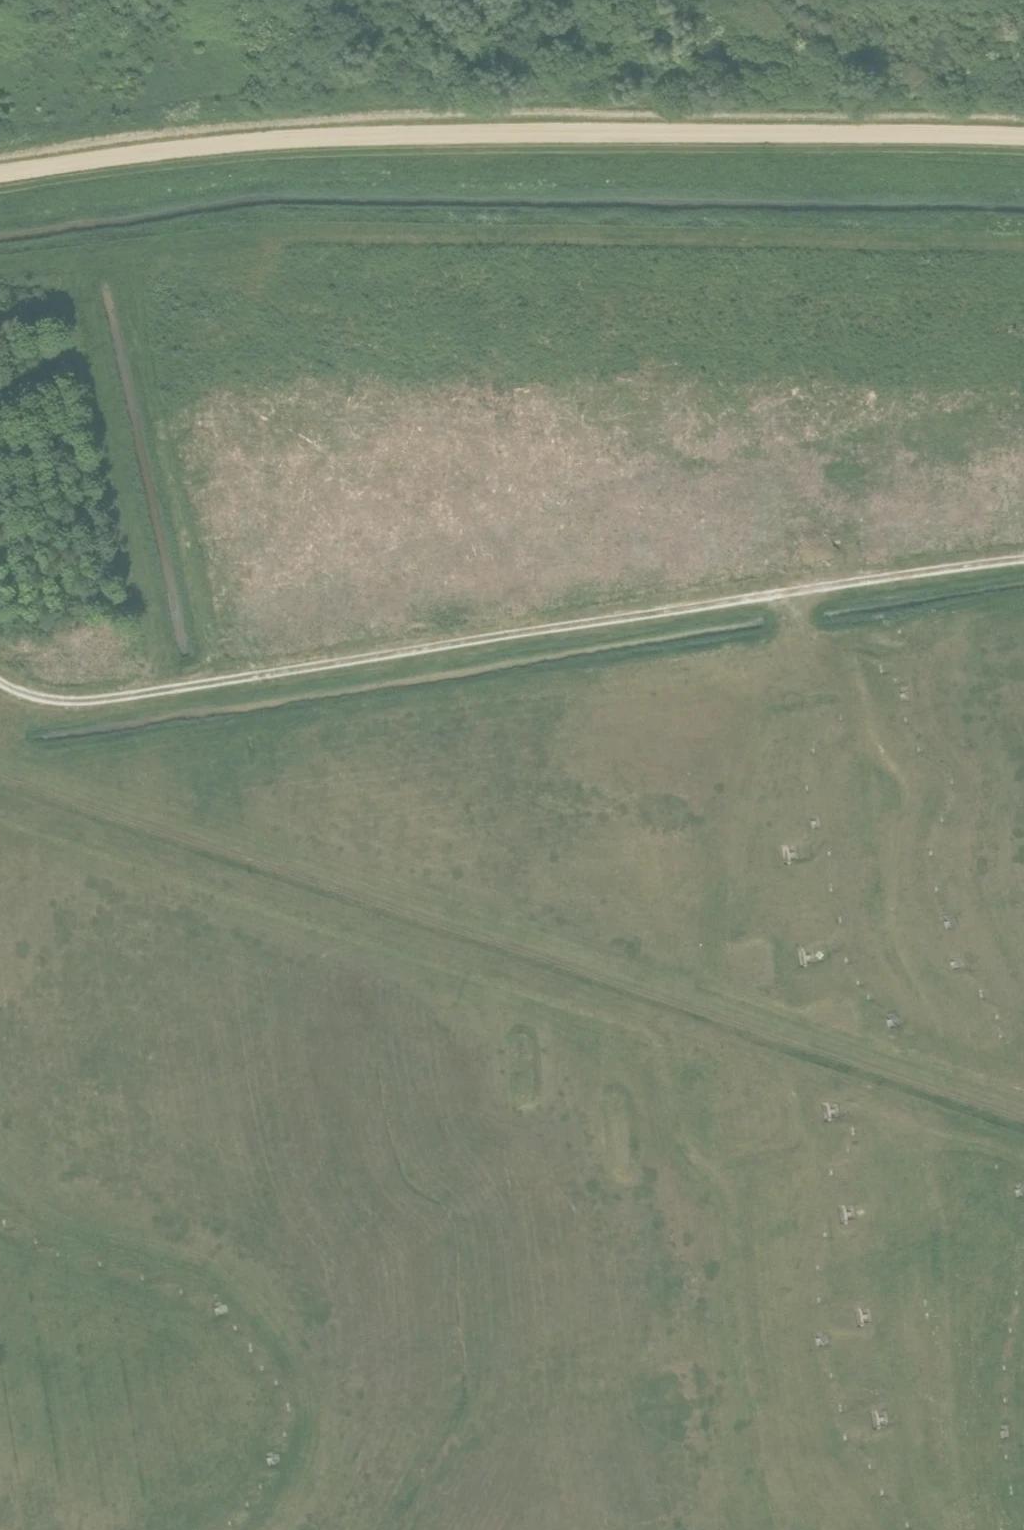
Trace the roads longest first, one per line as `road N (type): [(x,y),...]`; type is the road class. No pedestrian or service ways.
road 1 (track): [(0,172),(183,145),(377,131),(1023,135)]

